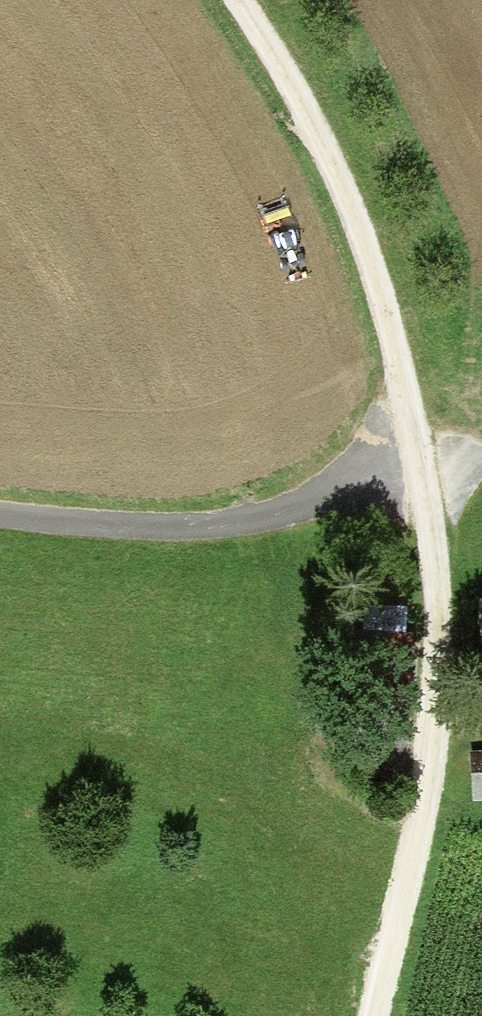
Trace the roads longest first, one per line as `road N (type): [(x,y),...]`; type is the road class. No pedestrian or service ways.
road 1 (track): [(236,0),(306,93),(379,296),(421,469),(428,731),(406,872),(370,1015)]
road 2 (track): [(0,512),(201,528),(481,450)]

